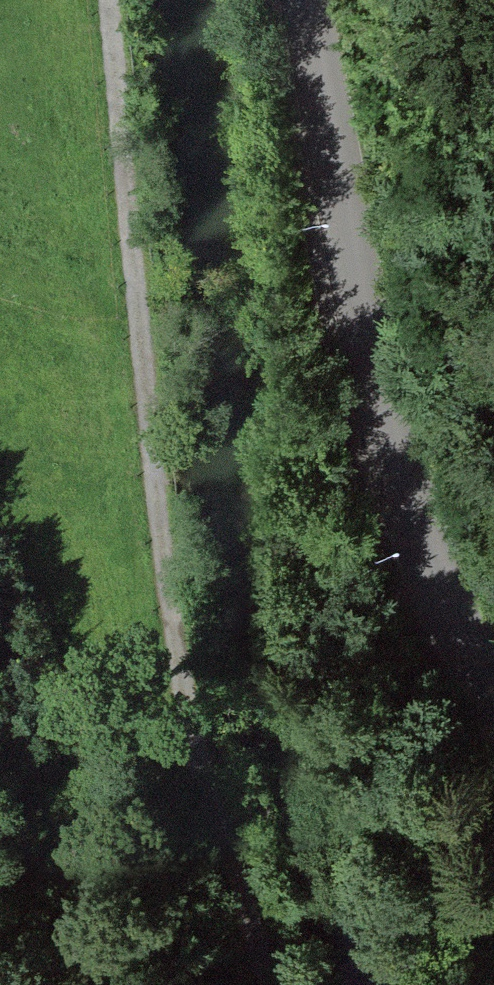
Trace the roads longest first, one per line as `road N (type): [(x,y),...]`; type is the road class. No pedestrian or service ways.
road 1 (track): [(115,0),(173,567),(238,871),(276,984)]
road 2 (residential): [(493,688),(427,548),(396,459),(306,0)]

